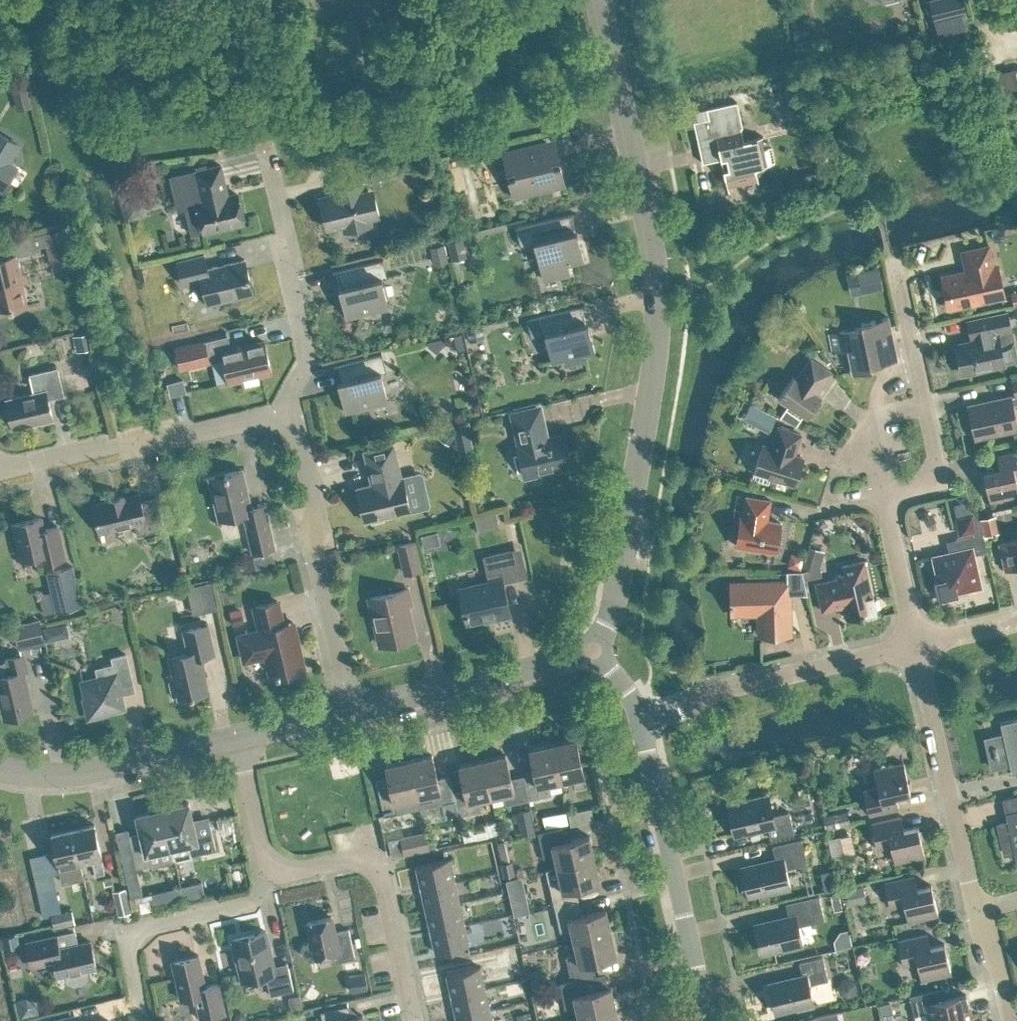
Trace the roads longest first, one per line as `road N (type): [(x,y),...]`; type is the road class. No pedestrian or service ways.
road 1 (residential): [(596,642),(614,609),(657,337),(648,238),(599,0)]
road 2 (residential): [(915,641),(882,494),(938,474),(893,265)]
road 3 (residential): [(352,711),(314,552),(316,502),(296,410)]
road 4 (residential): [(0,472),(296,410)]
road 5 (residential): [(703,1020),(640,730)]
road 6 (residential): [(640,730),(728,681),(915,641)]
road 7 (residential): [(415,1020),(374,865),(353,858),(266,876)]
road 8 (residential): [(915,641),(974,905)]
road 9 (residential): [(296,410),(291,390),(307,353),(270,155)]
road 10 (residential): [(352,711),(553,662),(596,642)]
road 11 (residential): [(144,1020),(130,959),(134,935),(255,899),(266,876)]
road 12 (residential): [(0,769),(91,772),(234,740)]
road 13 (residential): [(266,876),(234,740)]
road 14 (residential): [(234,740),(352,711)]
road 15 (residential): [(974,905),(1010,1020)]

